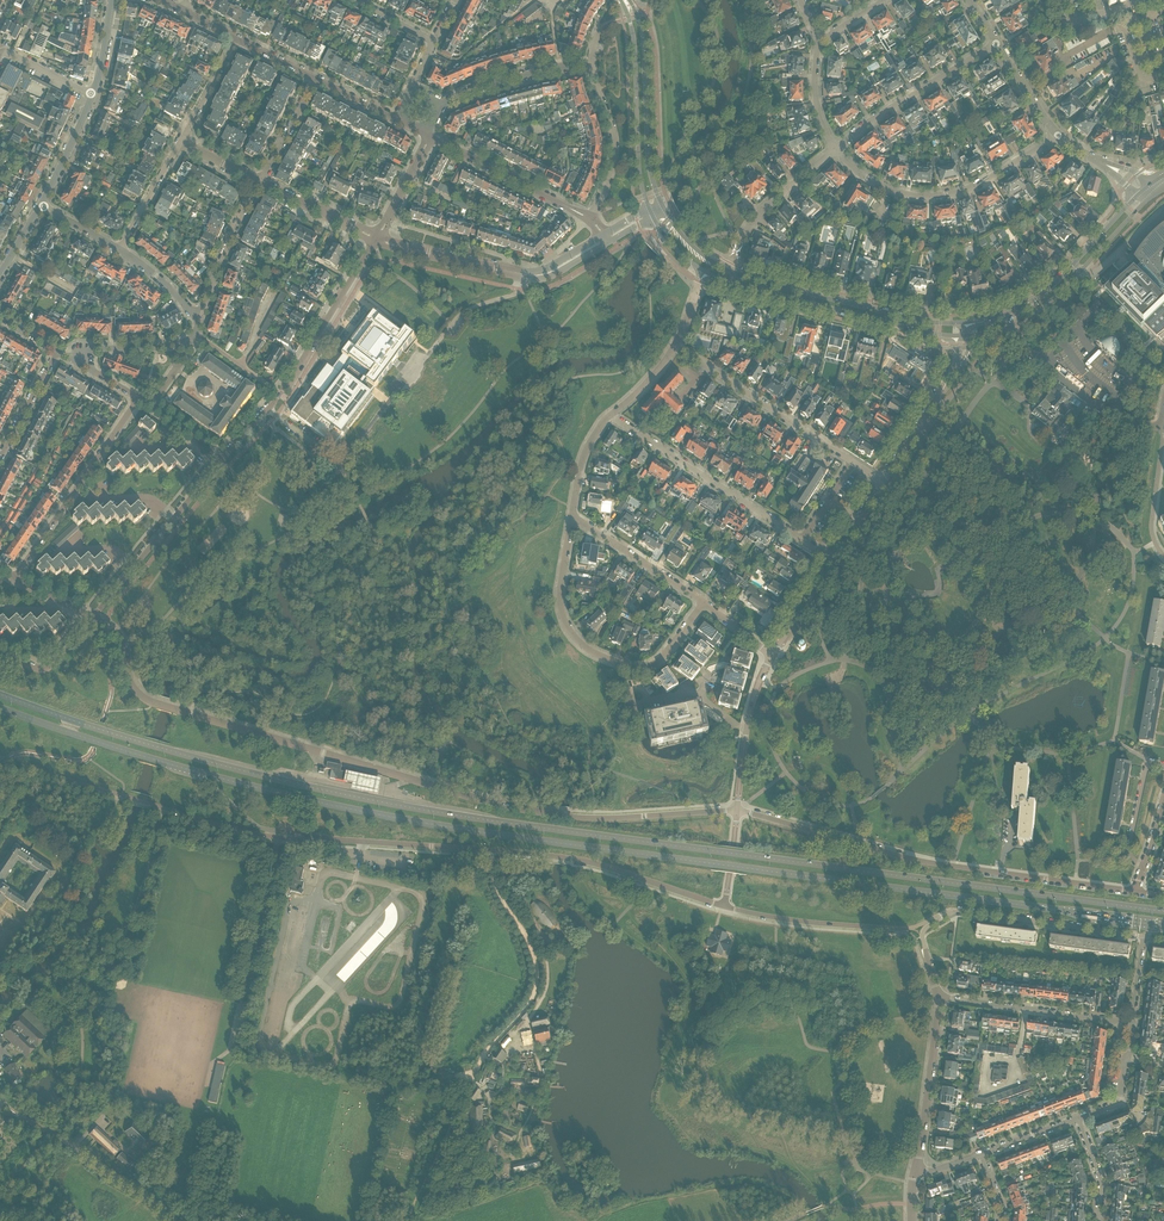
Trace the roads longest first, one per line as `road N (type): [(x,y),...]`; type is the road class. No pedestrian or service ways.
road 1 (primary): [(1163,911),(425,810),(197,759),(0,694)]
road 2 (primary): [(202,773),(438,825),(1156,925)]
road 3 (unclassified): [(737,810),(595,818),(506,806),(174,709)]
road 4 (unclassified): [(202,773),(259,827),(575,859),(725,907)]
road 5 (unclassified): [(1135,891),(925,862),(737,810)]
road 6 (residential): [(571,517),(559,602),(572,636),(590,652),(631,668),(659,660),(698,601)]
road 7 (secondary): [(706,274),(956,336)]
road 8 (residential): [(1056,131),(996,175),(948,192),(894,188),(863,174),(838,149)]
road 9 (secondary): [(961,323),(921,322),(721,268)]
road 10 (residential): [(800,540),(609,416)]
road 11 (secondary): [(1137,197),(1039,296),(961,323)]
road 12 (residential): [(15,578),(137,398)]
road 13 (unclassified): [(725,907),(893,928),(939,918)]
road 14 (residential): [(853,463),(672,348)]
road 15 (primary): [(0,708),(202,773)]
road 16 (secondary): [(621,0),(632,32),(637,158),(648,209)]
road 17 (secondary): [(661,207),(647,157),(641,30),(629,0)]
road 18 (secondary): [(983,333),(1046,305),(1145,203)]
road 19 (residential): [(169,1220),(0,1100)]
road 20 (unclassified): [(939,918),(963,911),(1143,937)]
road 21 (unclassified): [(1131,1026),(939,997)]
road 22 (residential): [(838,149),(998,44)]
road 23 (track): [(503,1067),(490,1116),(494,1139),(511,1147),(540,1082),(536,1055)]
road 24 (residential): [(280,394),(375,243)]
road 25 (unclassified): [(916,1172),(939,997)]
road 26 (residential): [(721,268),(753,220),(838,149)]
road 27 (residential): [(570,208),(427,135)]
road 28 (residential): [(737,810),(749,715),(772,657)]
road 29 (residential): [(592,215),(615,153),(592,64)]
road 30 (residential): [(442,106),(500,81),(592,64)]
road 31 (residential): [(698,601),(571,517)]
road 32 (residential): [(199,319),(258,182)]
road 33 (residential): [(174,709),(132,688),(119,636),(92,617)]
road 34 (residential): [(119,250),(183,139)]
road 35 (residential): [(400,246),(520,274)]
road 36 (tertiary): [(40,204),(92,95)]

